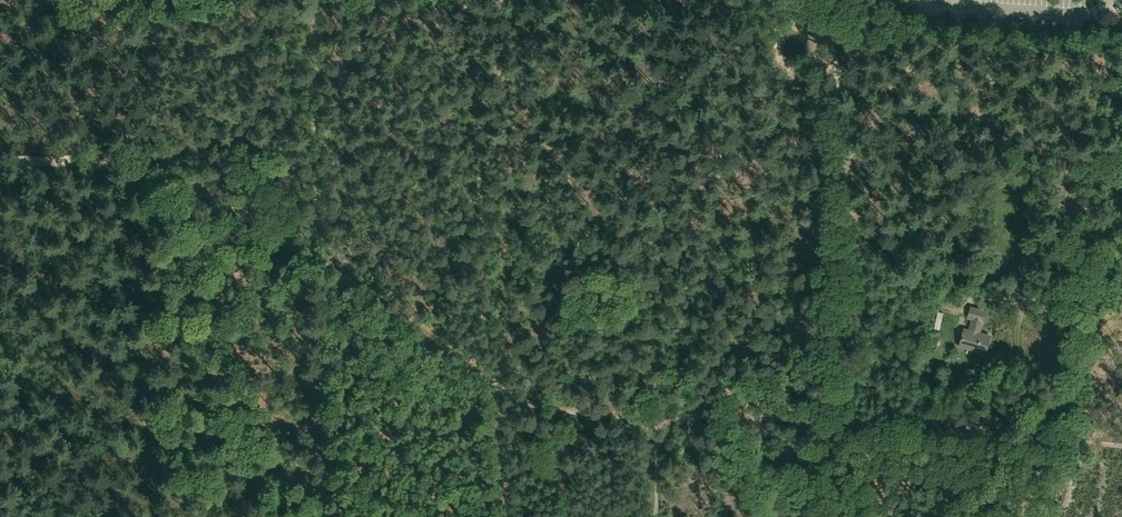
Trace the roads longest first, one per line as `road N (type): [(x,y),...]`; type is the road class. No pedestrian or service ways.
road 1 (unclassified): [(1043,516),(1121,216)]
road 2 (track): [(1064,443),(823,421)]
road 3 (track): [(1033,296),(1021,313),(1019,349),(1049,412)]

